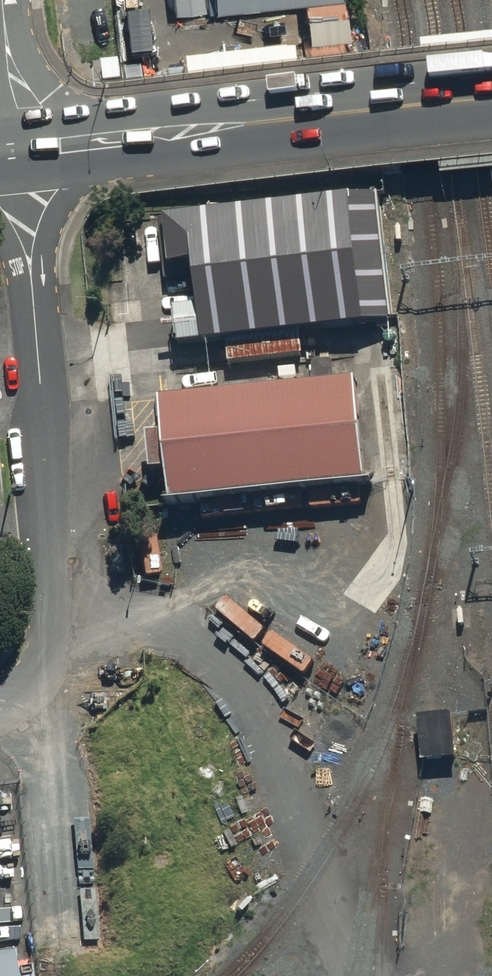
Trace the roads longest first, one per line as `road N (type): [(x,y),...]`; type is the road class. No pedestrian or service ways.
road 1 (unclassified): [(19,148),(60,570),(20,658),(0,669)]
road 2 (track): [(60,570),(168,614),(231,670),(357,975)]
road 3 (secondary): [(19,148),(491,102)]
road 4 (unclassified): [(19,148),(5,0)]

